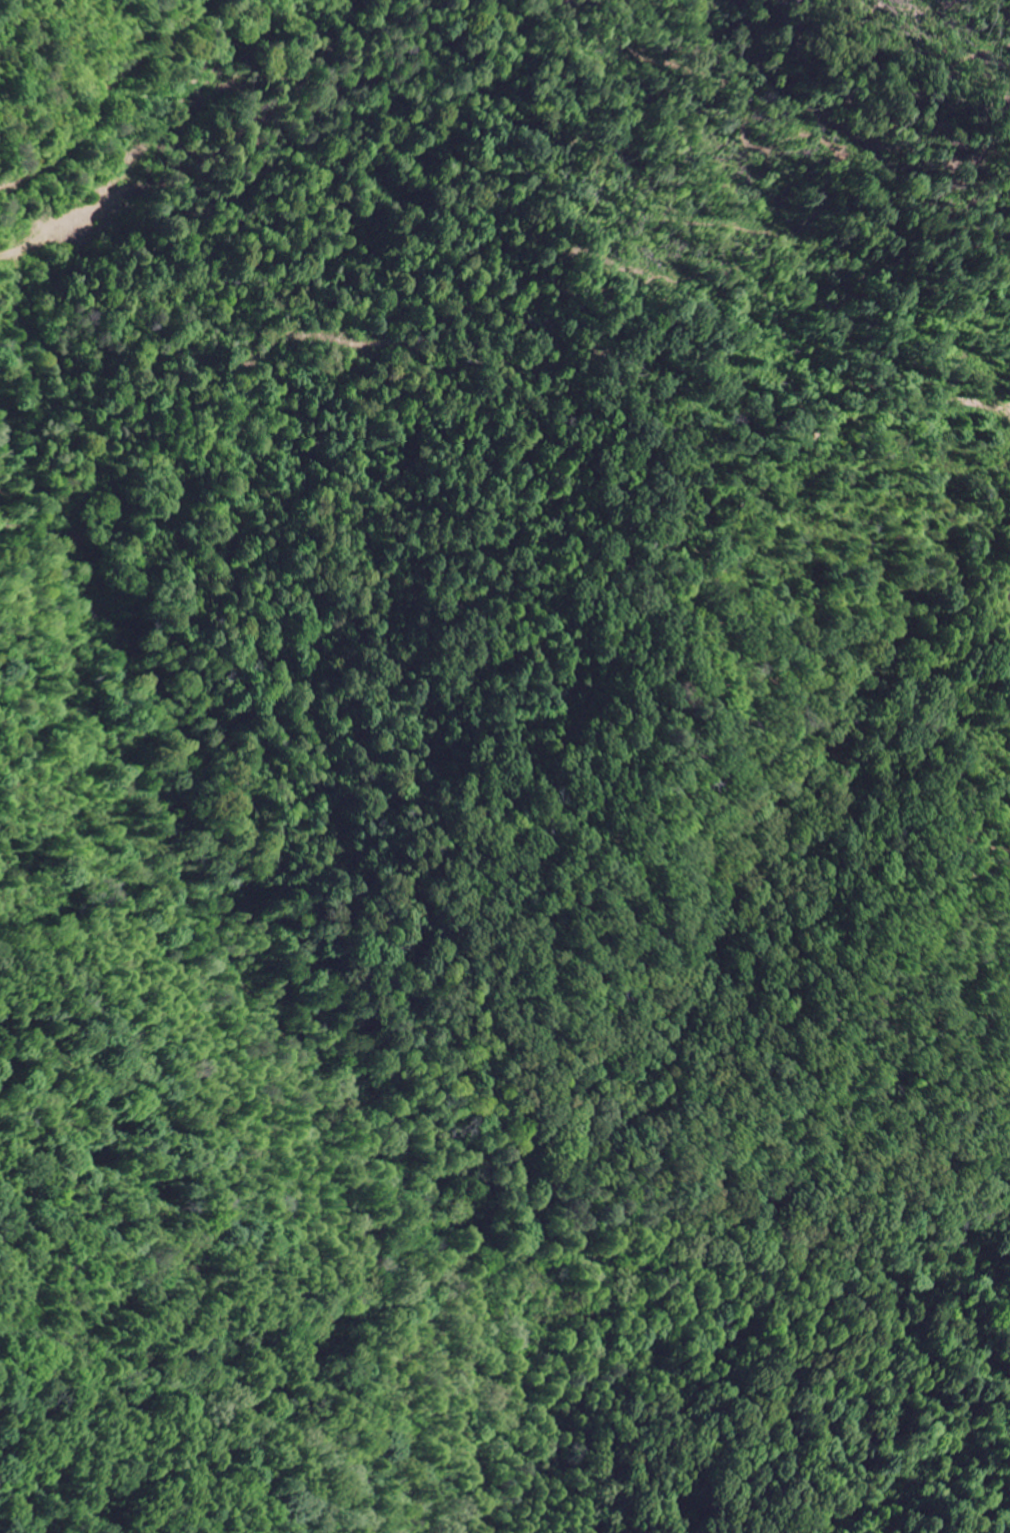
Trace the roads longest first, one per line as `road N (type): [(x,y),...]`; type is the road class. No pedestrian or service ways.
road 1 (residential): [(205,0),(115,78),(68,147),(0,187)]

